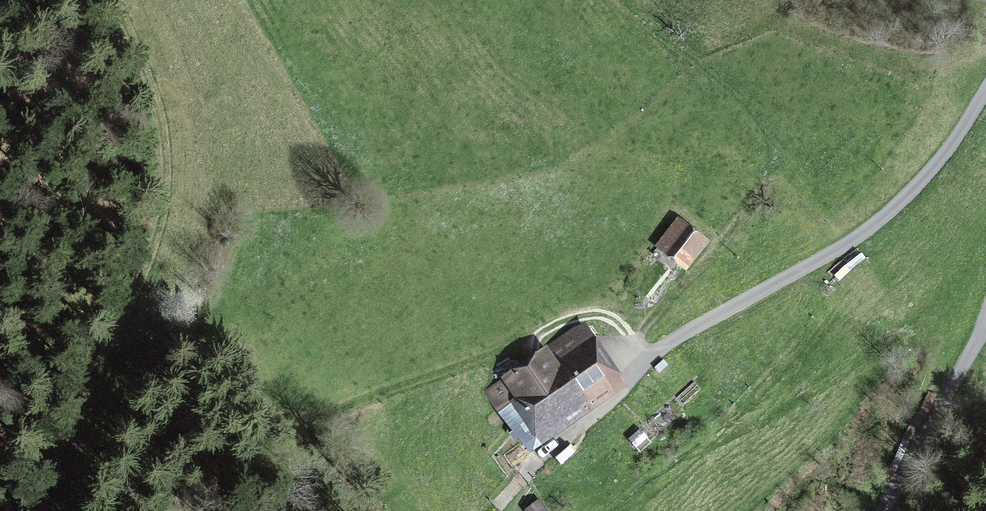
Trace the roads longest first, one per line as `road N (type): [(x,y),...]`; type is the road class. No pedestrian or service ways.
road 1 (track): [(172,510),(331,410),(503,354),(565,322),(618,321),(656,357)]
road 2 (track): [(985,94),(934,169),(889,214),(668,344),(626,388)]
road 3 (track): [(32,510),(139,284),(169,198),(165,131)]
road 4 (track): [(871,510),(985,339)]

